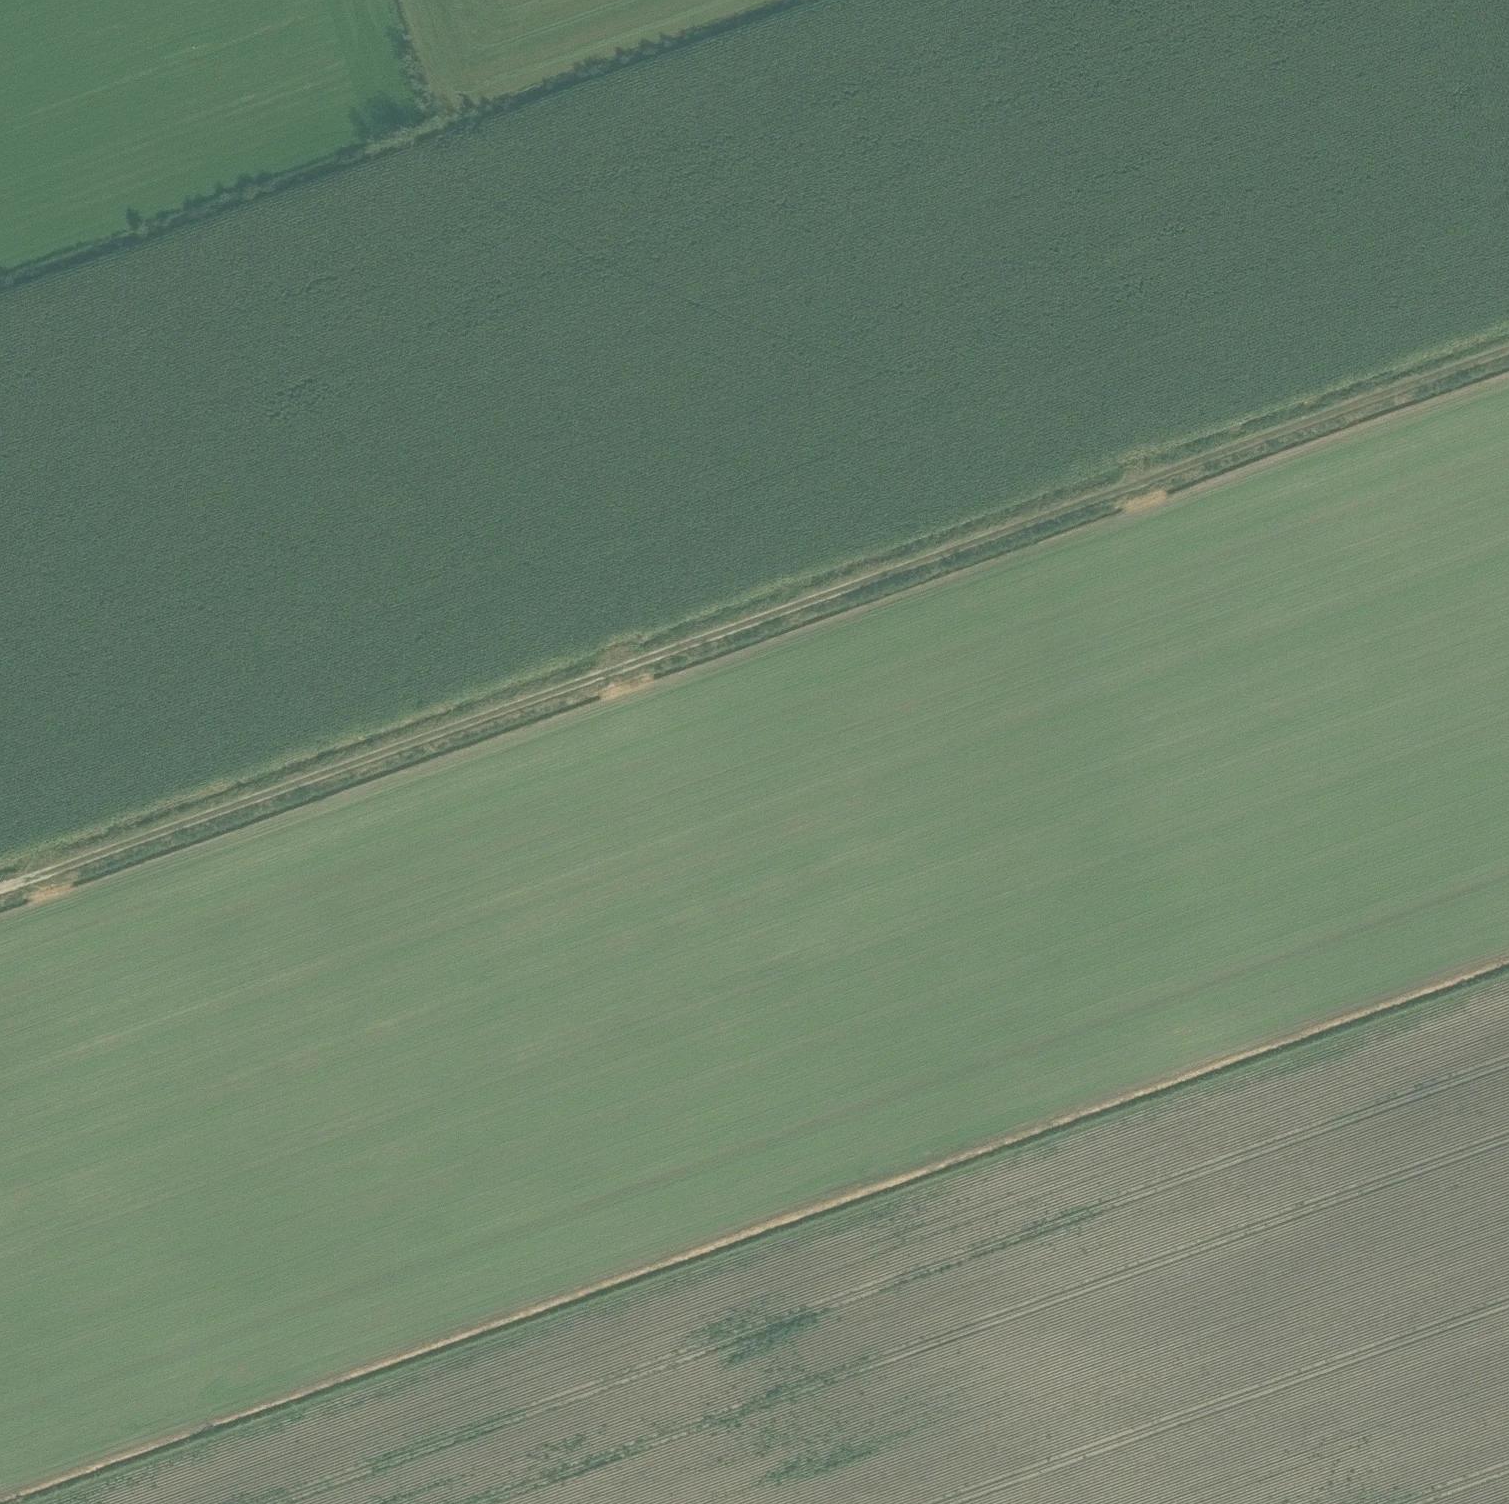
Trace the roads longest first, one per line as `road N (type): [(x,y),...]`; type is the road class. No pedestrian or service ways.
road 1 (track): [(1508,357),(0,893)]

